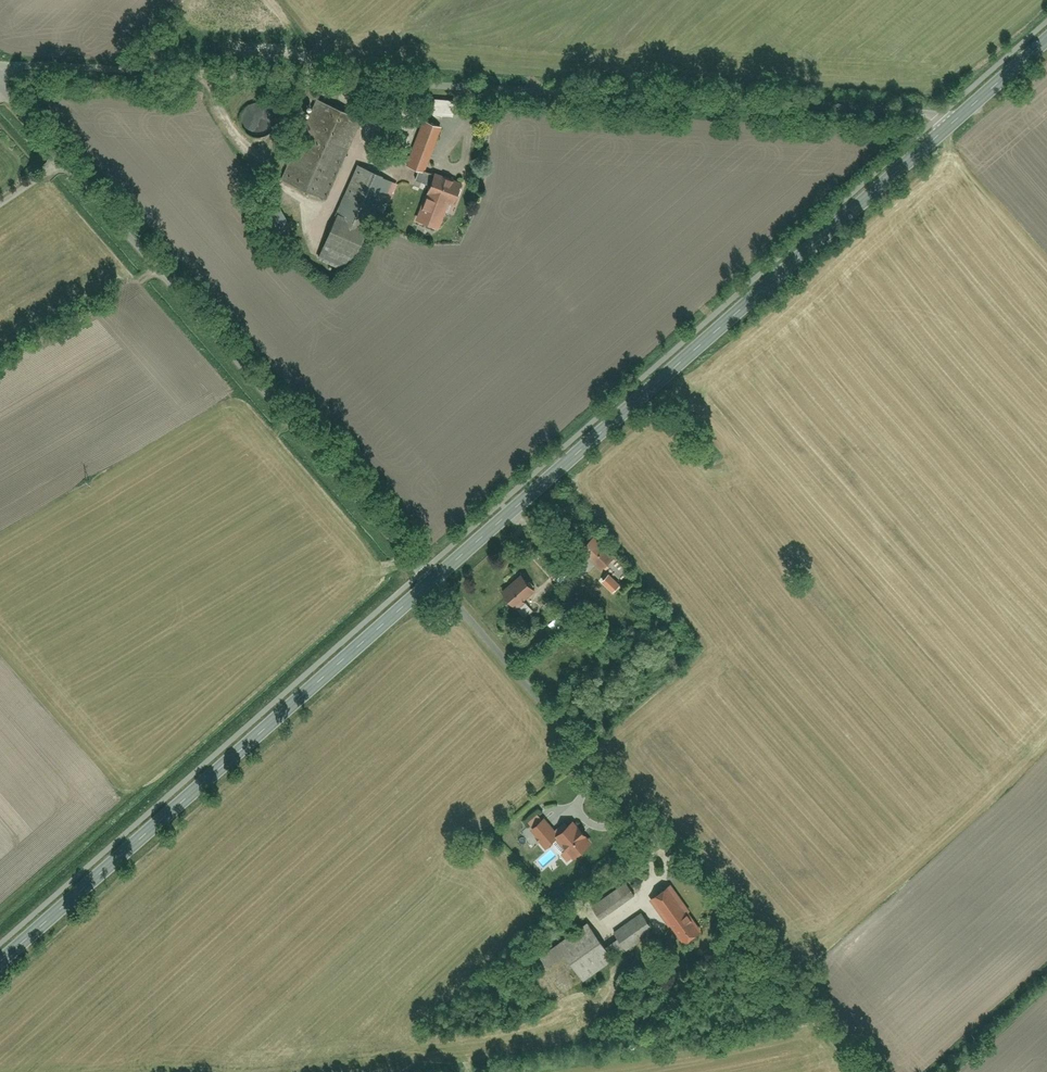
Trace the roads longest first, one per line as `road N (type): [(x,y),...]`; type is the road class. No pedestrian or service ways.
road 1 (unclassified): [(0,59),(934,112),(944,128)]
road 2 (tertiary): [(429,582),(944,128)]
road 3 (unclassified): [(0,89),(429,582)]
road 4 (tertiary): [(0,964),(429,582)]
road 5 (unclassified): [(429,582),(711,899)]
road 6 (track): [(711,899),(872,1071)]
road 7 (tertiary): [(944,128),(1046,39)]

